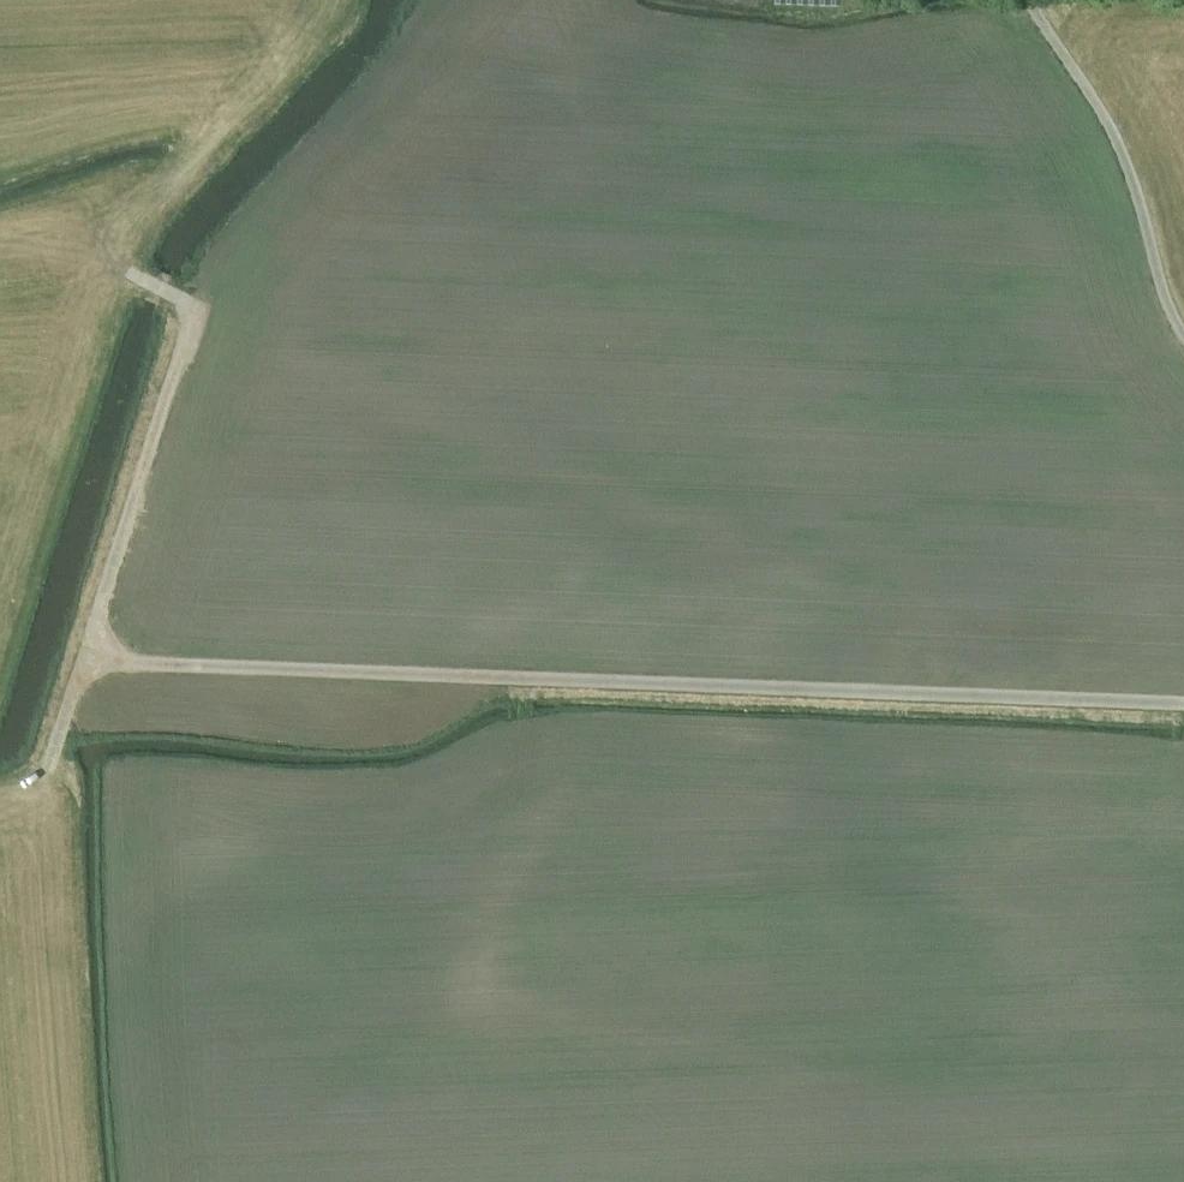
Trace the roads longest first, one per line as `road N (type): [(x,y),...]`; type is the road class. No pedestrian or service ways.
road 1 (unclassified): [(1183,338),(1091,101),(1025,0)]

